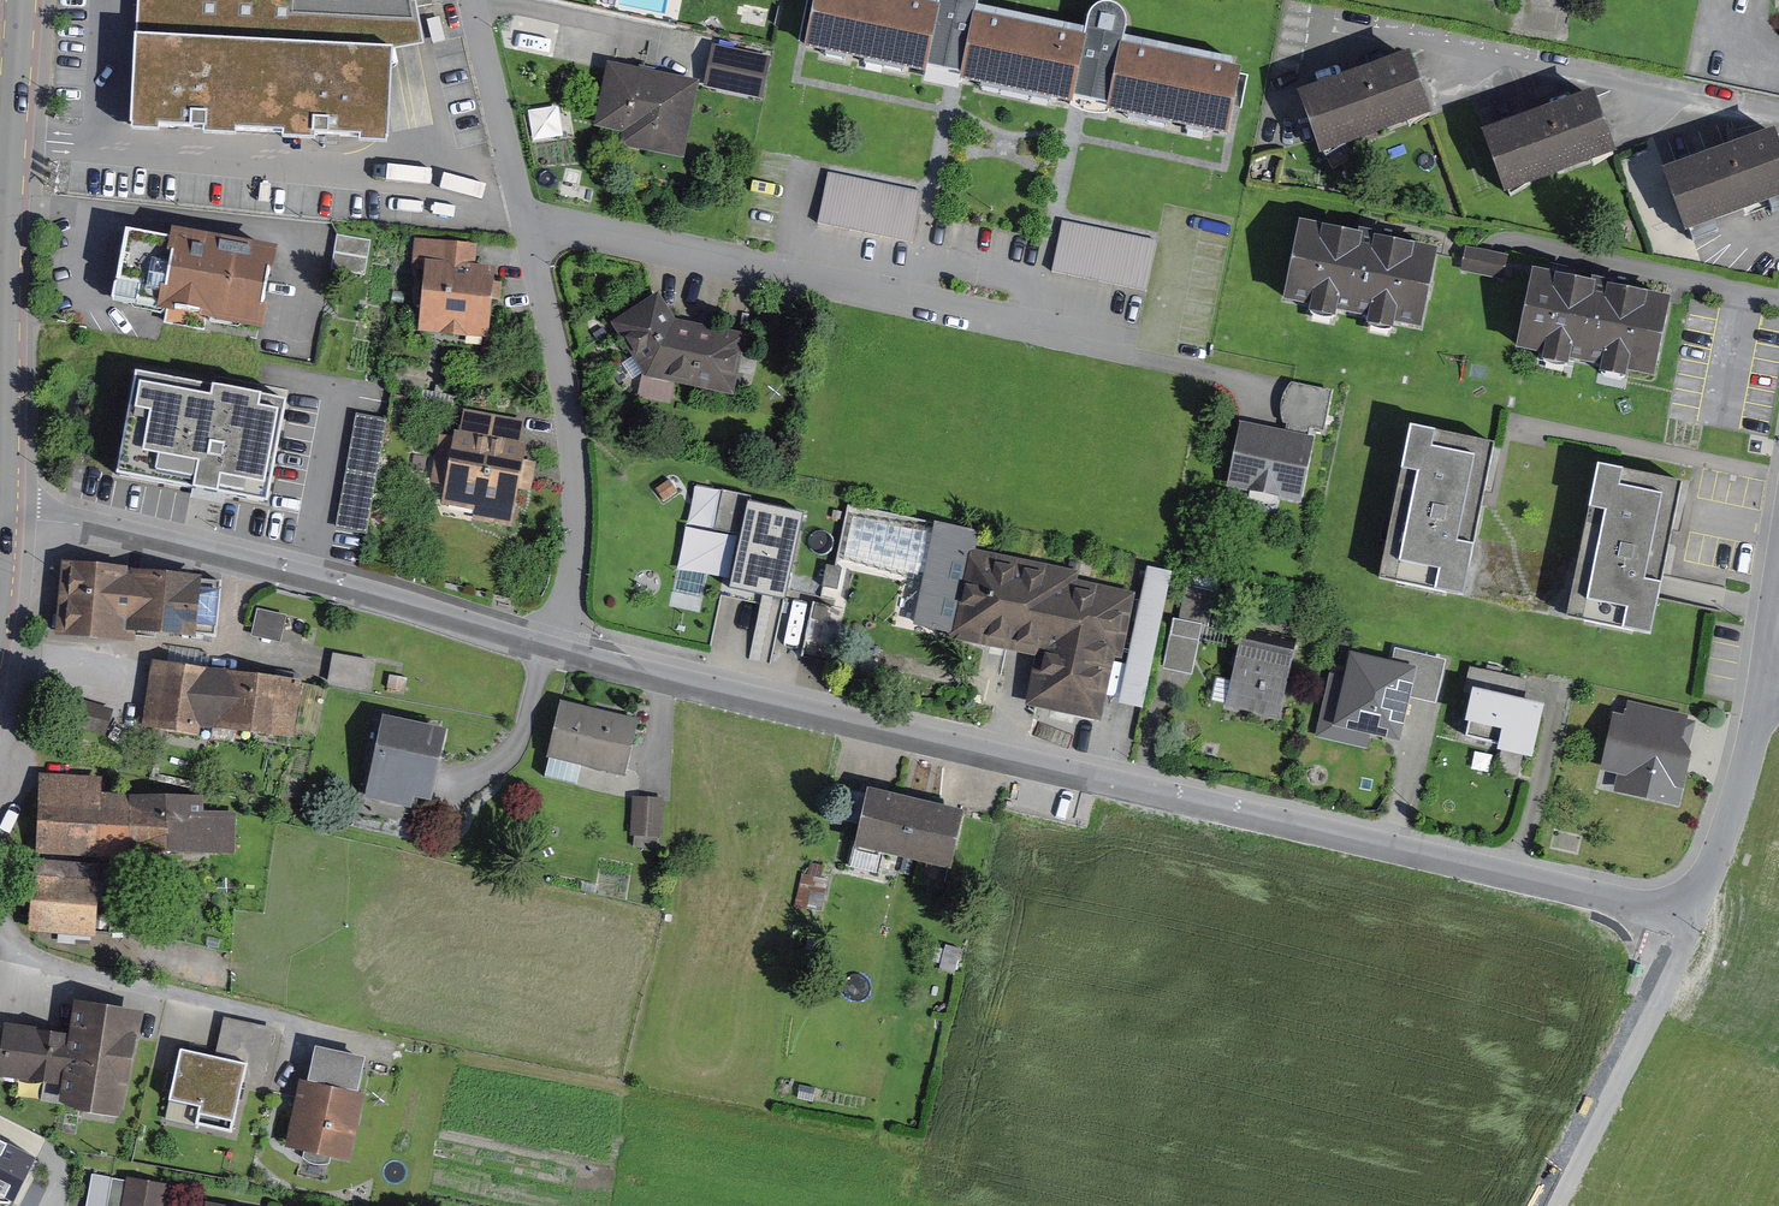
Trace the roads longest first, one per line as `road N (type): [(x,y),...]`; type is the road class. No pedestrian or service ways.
road 1 (residential): [(562,653),(1389,844),(1686,925)]
road 2 (residential): [(526,219),(1267,387)]
road 3 (residential): [(4,516),(240,560),(562,653)]
road 4 (primary): [(24,0),(12,139),(4,492)]
road 5 (residential): [(562,653),(576,457),(526,219)]
road 6 (residential): [(1551,1205),(1686,925)]
road 7 (residential): [(1686,925),(1742,787),(1764,682)]
road 8 (residential): [(526,219),(470,0)]

